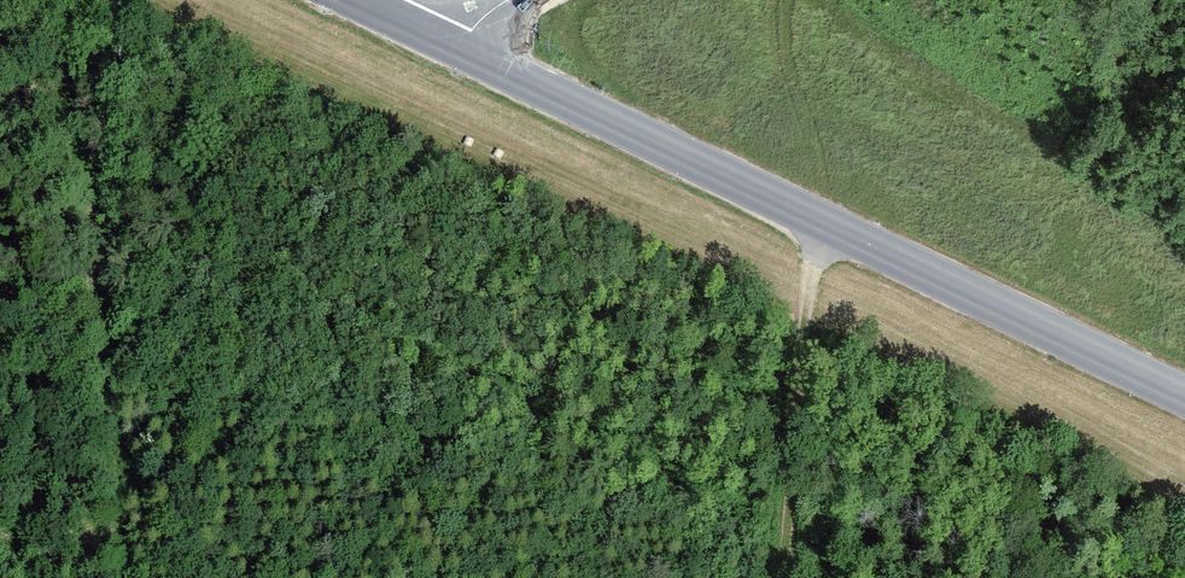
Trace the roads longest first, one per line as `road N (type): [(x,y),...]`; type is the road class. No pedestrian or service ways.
road 1 (tertiary): [(1184,396),(450,46)]
road 2 (track): [(819,221),(792,577)]

